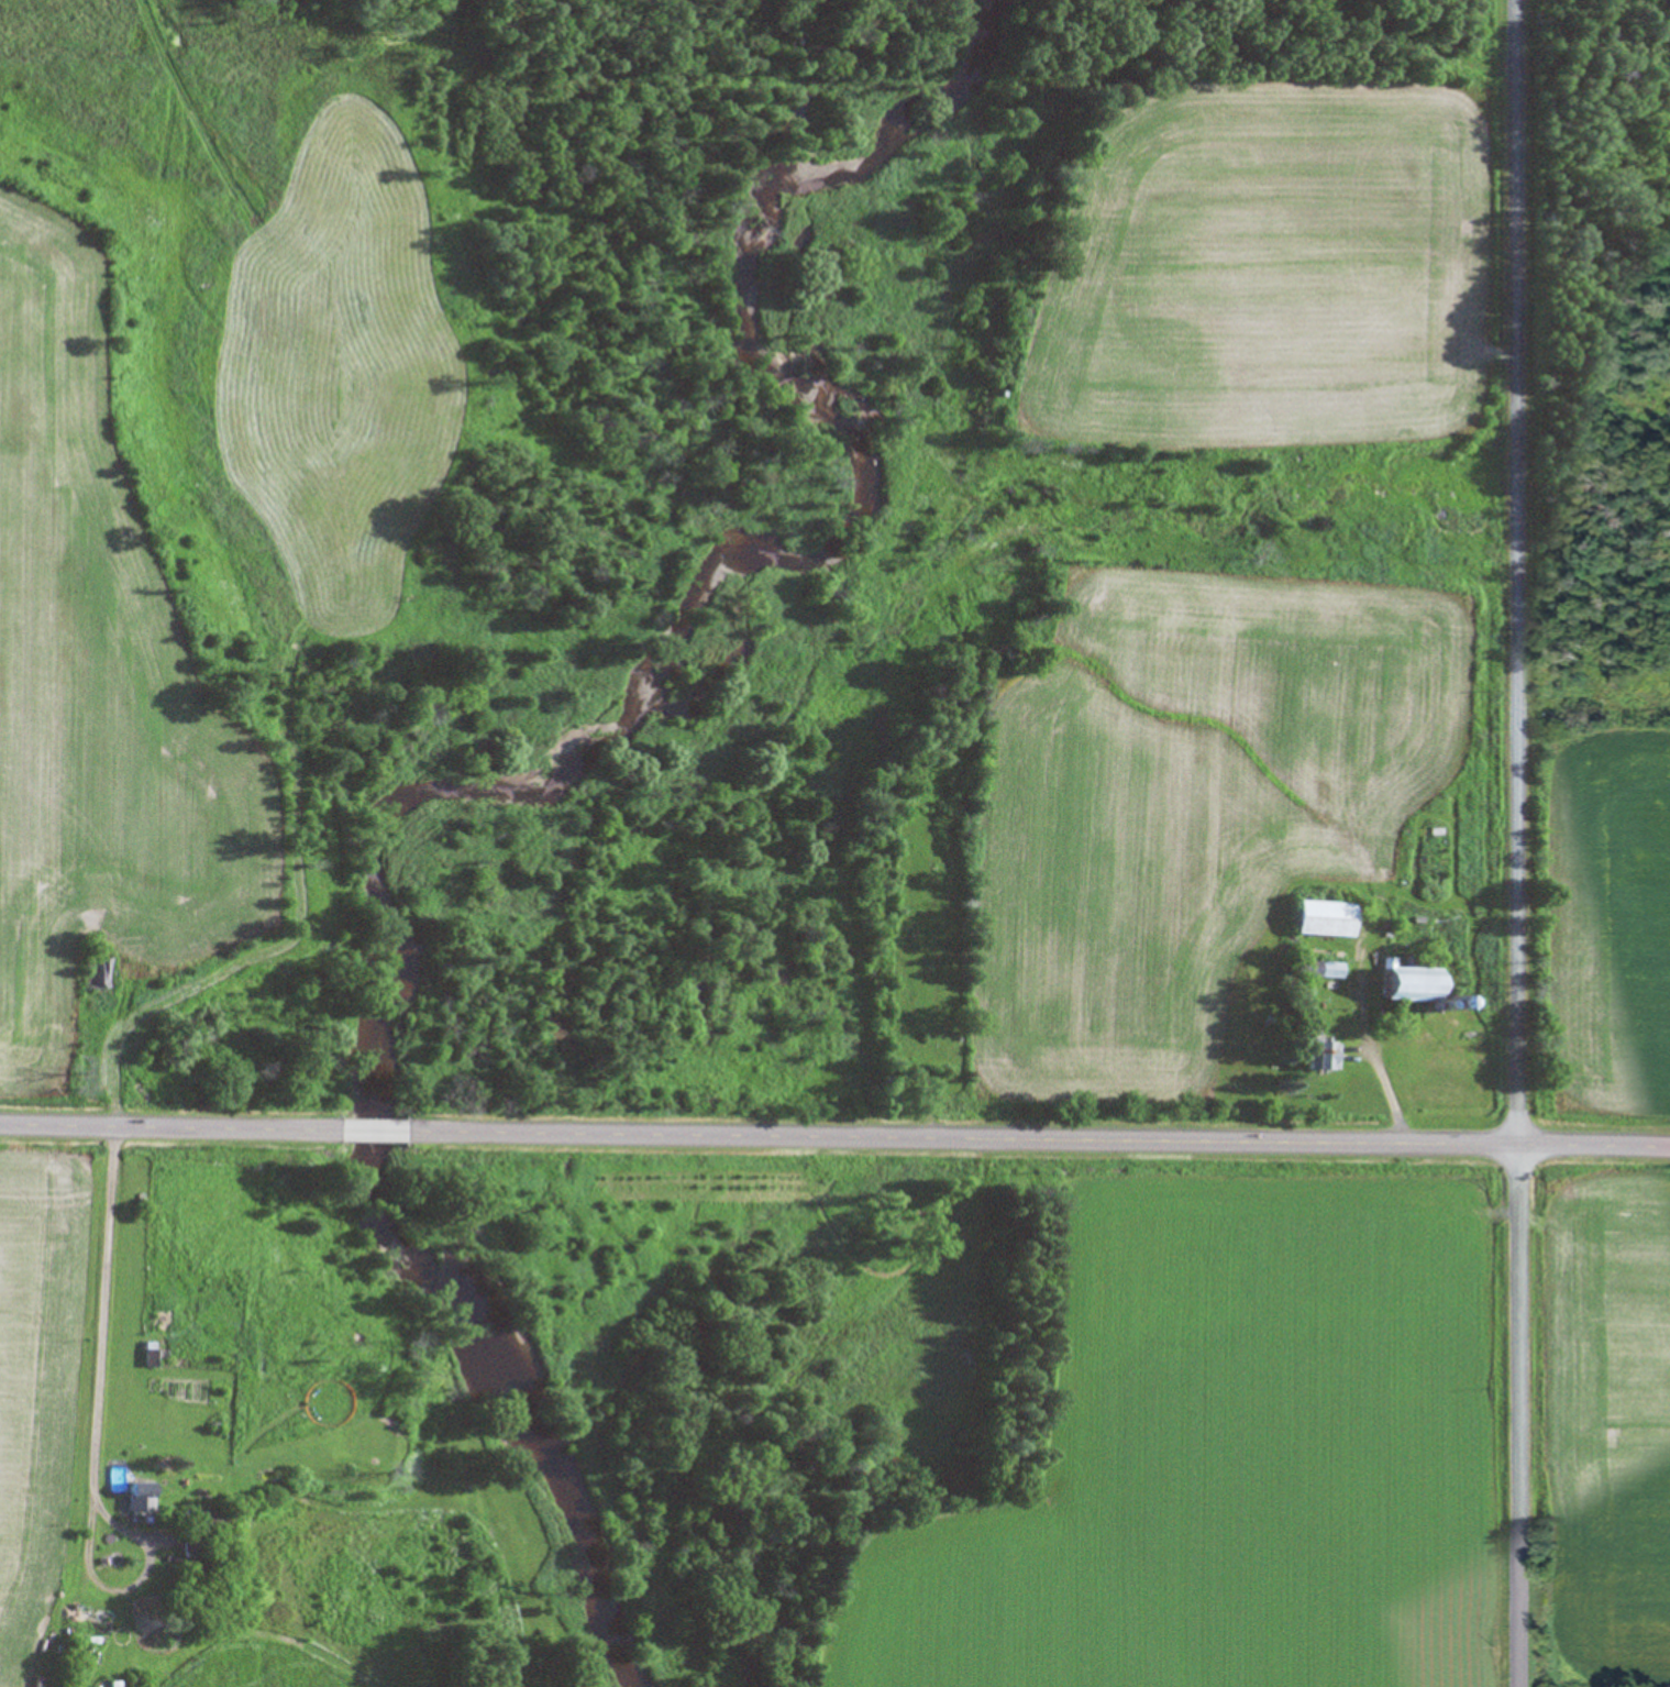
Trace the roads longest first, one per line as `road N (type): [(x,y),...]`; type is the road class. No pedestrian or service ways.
road 1 (residential): [(1519,1686),(1515,0)]
road 2 (secondary): [(1669,1147),(414,1133)]
road 3 (secondary): [(333,1132),(0,1126)]

